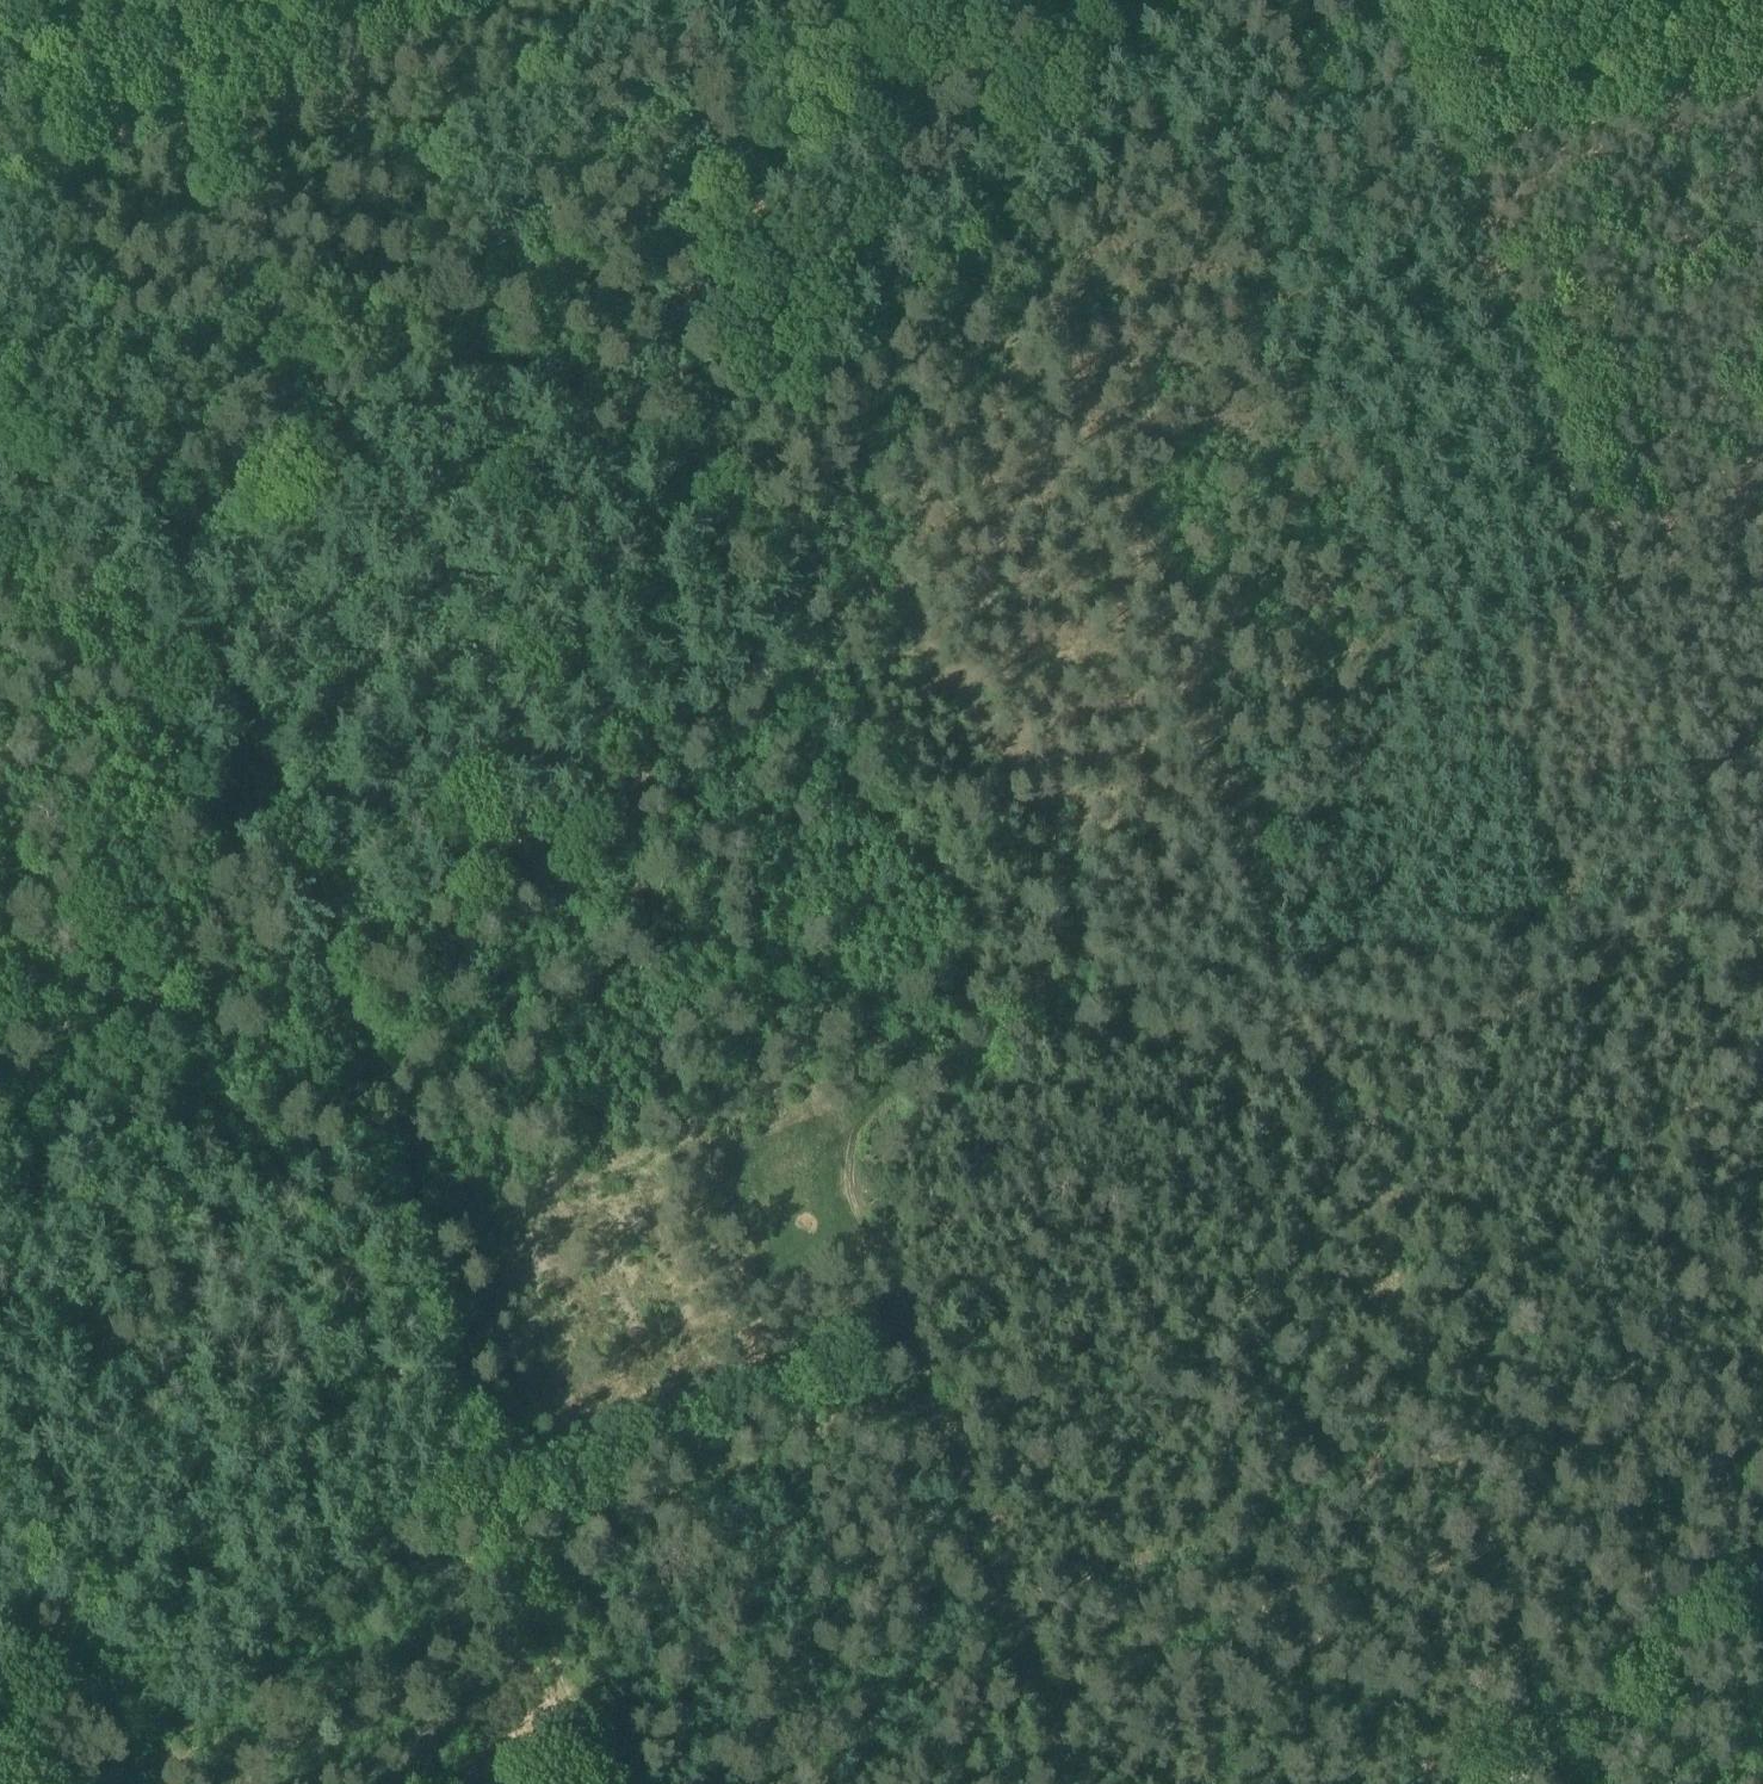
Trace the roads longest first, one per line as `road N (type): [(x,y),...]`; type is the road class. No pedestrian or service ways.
road 1 (track): [(0,1092),(333,955),(532,1633),(592,1783)]
road 2 (track): [(1762,1014),(1394,0)]
road 3 (track): [(1513,1783),(1762,1584)]

